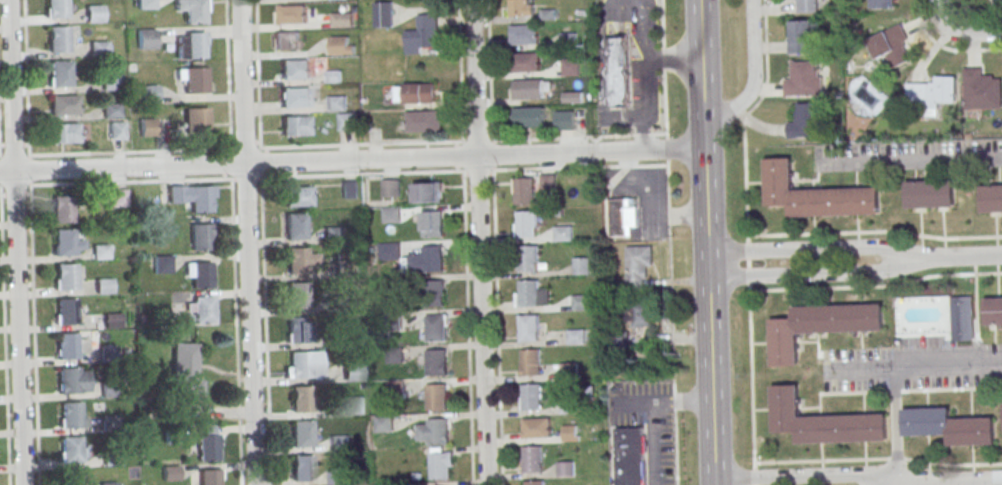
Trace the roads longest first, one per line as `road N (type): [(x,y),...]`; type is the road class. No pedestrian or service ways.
road 1 (residential): [(703,138),(667,148),(0,171)]
road 2 (residential): [(255,484),(240,0)]
road 3 (secondary): [(699,0),(714,484)]
road 4 (residential): [(486,484),(472,0)]
road 5 (residential): [(22,484),(8,0)]
road 6 (residential): [(915,258),(877,244),(705,250)]
road 7 (residential): [(707,275),(883,268),(915,258)]
road 8 (residential): [(872,484),(857,472),(714,479)]
road 9 (residential): [(703,138),(753,86),(752,0)]
road 10 (residential): [(872,484),(1001,480)]

